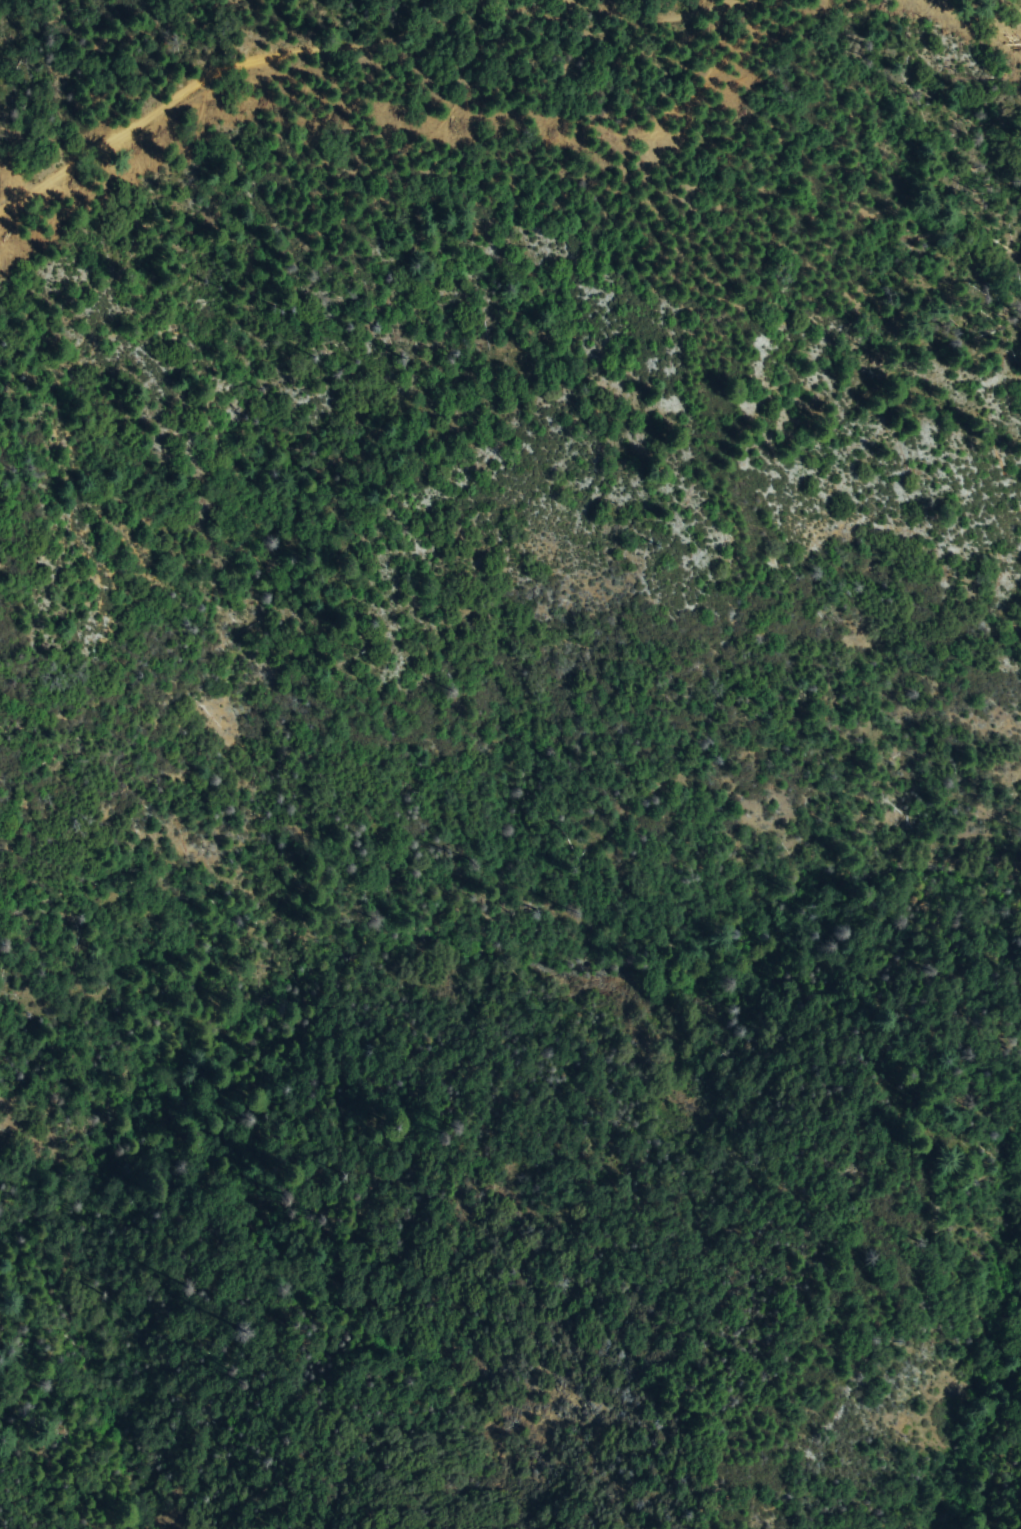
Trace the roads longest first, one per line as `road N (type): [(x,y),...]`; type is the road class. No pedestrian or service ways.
road 1 (residential): [(743,0),(667,21),(572,5),(494,3),(384,51),(227,80),(0,217)]

